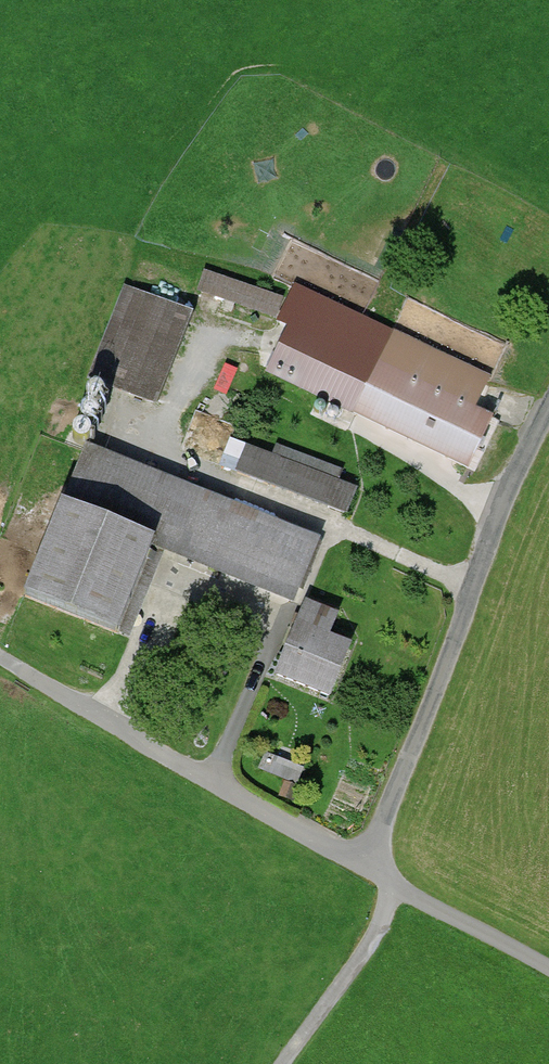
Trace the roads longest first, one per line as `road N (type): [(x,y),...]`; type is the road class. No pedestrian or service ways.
road 1 (residential): [(548,408),(508,488),(376,838),(387,884),(548,969)]
road 2 (track): [(0,658),(387,884),(382,923),(284,1063)]

